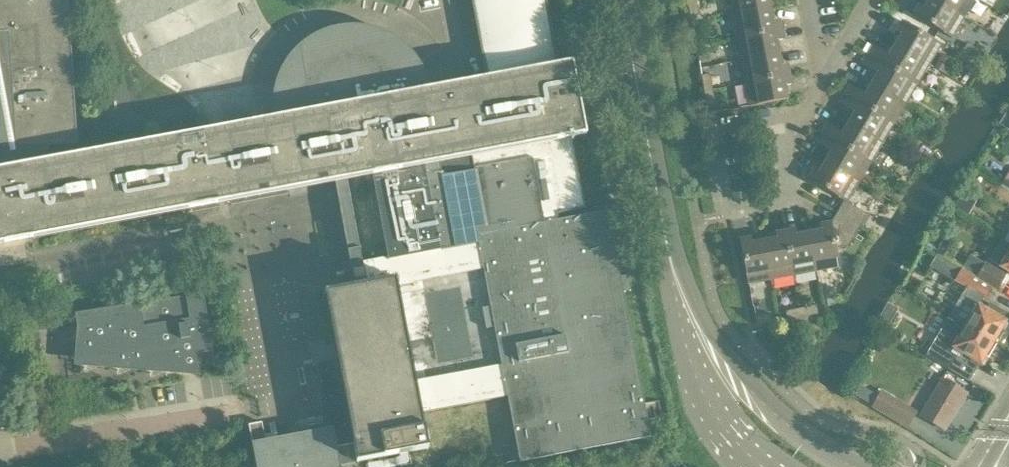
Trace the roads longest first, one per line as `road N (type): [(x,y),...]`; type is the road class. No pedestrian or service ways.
road 1 (secondary): [(850,466),(815,447),(754,388),(675,263)]
road 2 (secondary): [(675,263),(620,0)]
road 3 (secondary): [(675,263),(674,292),(697,373),(721,420),(765,466)]
road 4 (residential): [(780,127),(716,139),(733,217),(795,204)]

